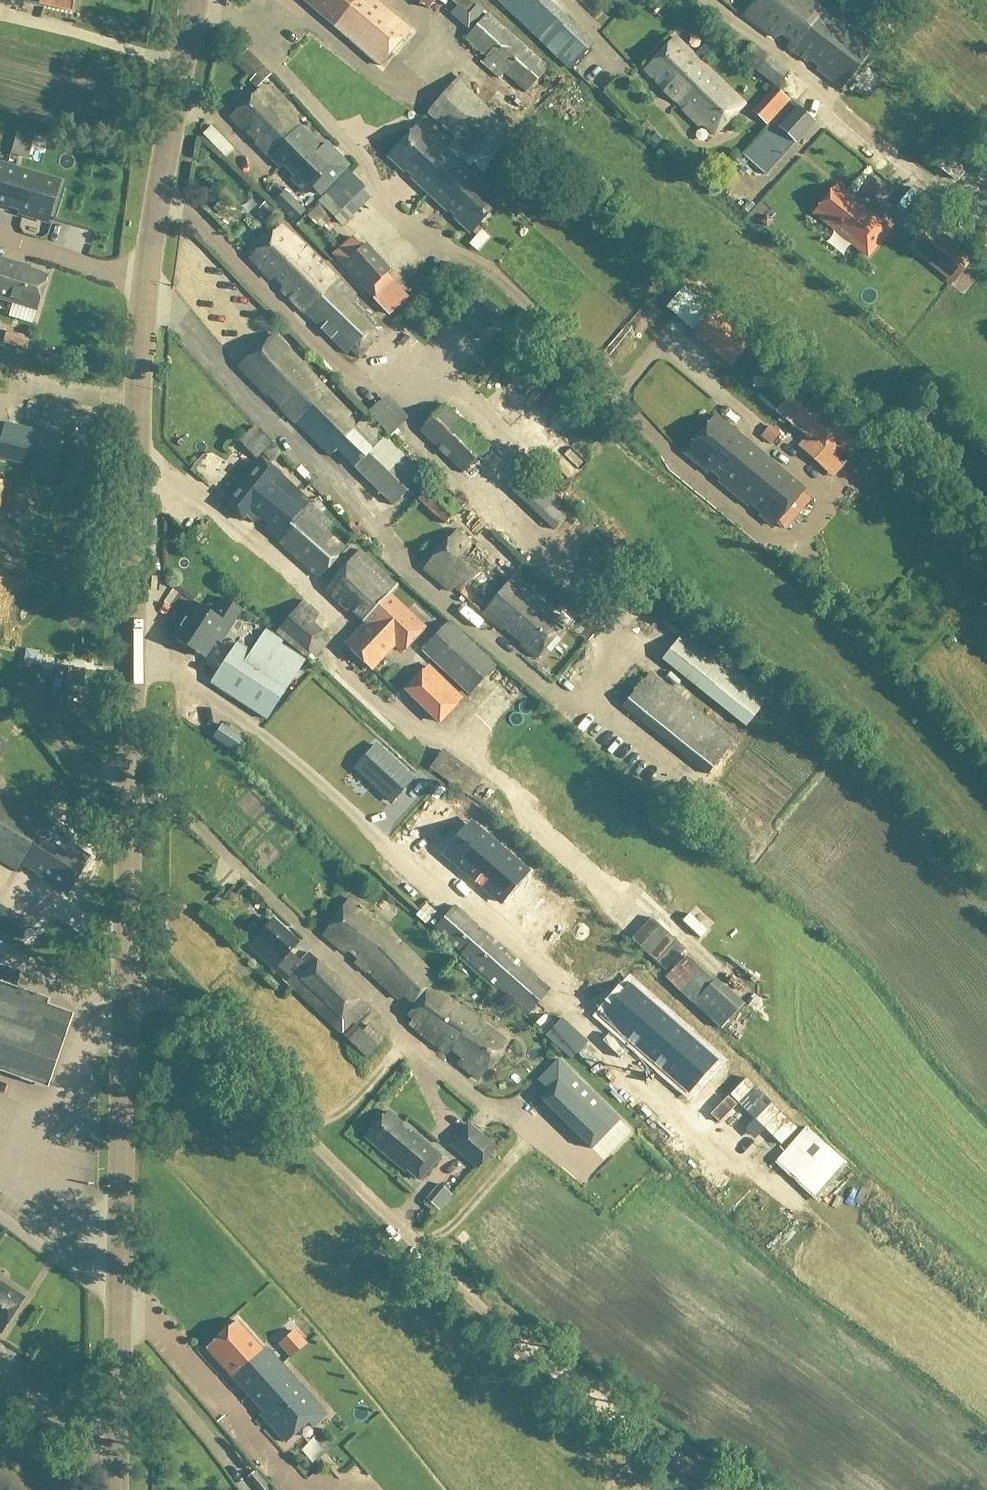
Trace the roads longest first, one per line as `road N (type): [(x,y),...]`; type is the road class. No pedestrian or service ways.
road 1 (unclassified): [(722,1489),(574,1389),(472,1304),(177,1012),(123,994)]
road 2 (tertiary): [(123,994),(148,284)]
road 3 (tertiary): [(116,1489),(123,994)]
road 4 (tertiary): [(148,284),(196,0)]
road 5 (residential): [(148,284),(0,240)]

